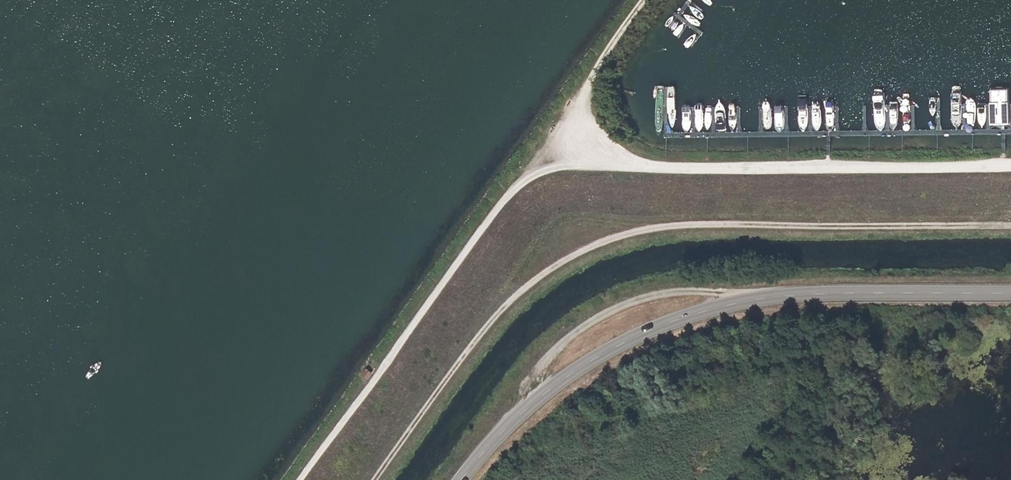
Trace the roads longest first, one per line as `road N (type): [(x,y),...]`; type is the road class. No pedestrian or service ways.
road 1 (track): [(1010,167),(548,167),(521,180),(301,479)]
road 2 (track): [(1010,231),(627,234),(571,256),(495,310),(371,479)]
road 3 (tertiary): [(1010,295),(768,298),(705,311),(606,351),(520,413),(463,479)]
road 4 (track): [(580,163),(589,87),(646,0)]

